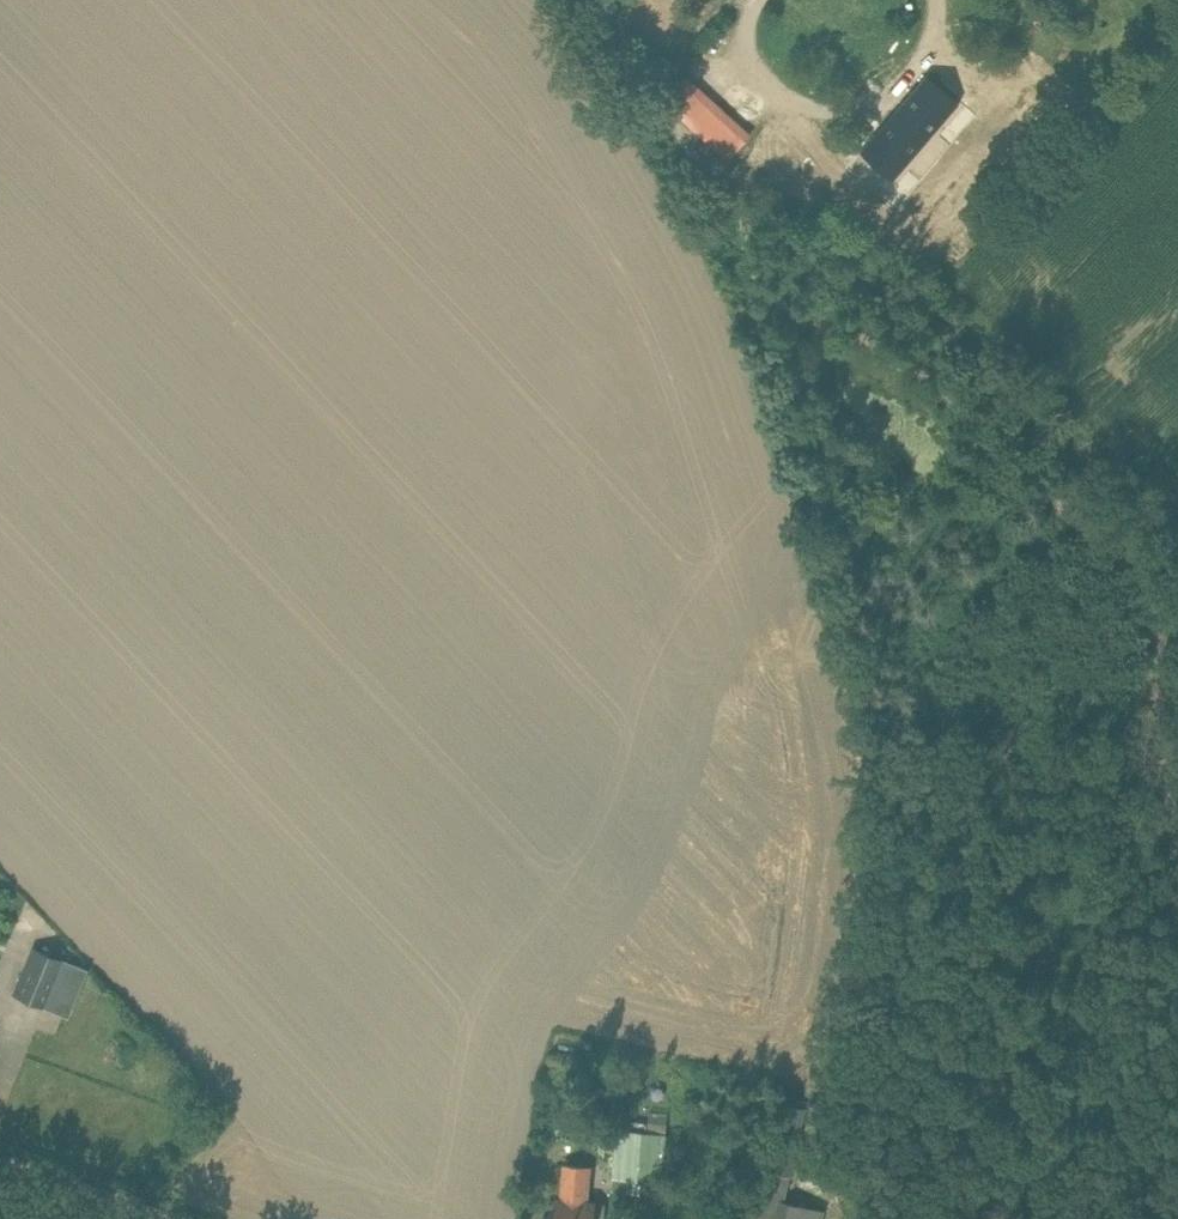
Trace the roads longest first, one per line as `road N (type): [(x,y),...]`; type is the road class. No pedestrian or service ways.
road 1 (unclassified): [(138,1218),(0,1172)]

